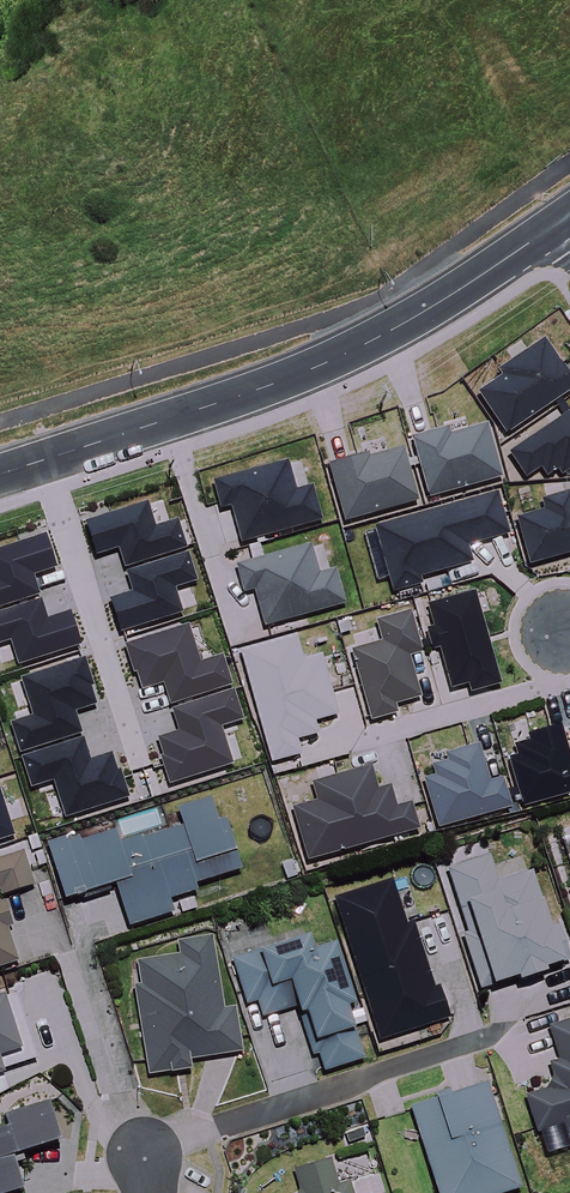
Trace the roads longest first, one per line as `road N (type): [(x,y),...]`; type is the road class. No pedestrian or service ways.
road 1 (residential): [(0,473),(354,350),(559,224)]

